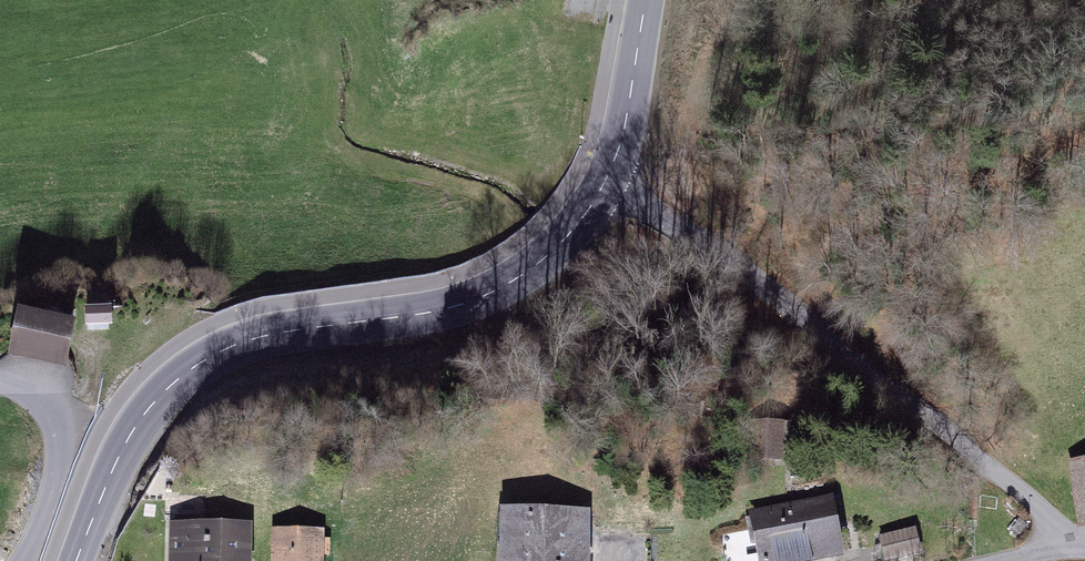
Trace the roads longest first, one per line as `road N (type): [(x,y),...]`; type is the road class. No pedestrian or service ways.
road 1 (secondary): [(77,560),(131,435),(195,367),(250,340),(448,309),(504,288),(575,229),(606,178)]
road 2 (unclassified): [(1063,541),(1040,507),(931,419),(702,242),(606,178)]
road 3 (residential): [(27,560),(60,467),(62,426),(42,400),(0,384)]
road 4 (secondary): [(606,178),(623,130),(646,0)]

